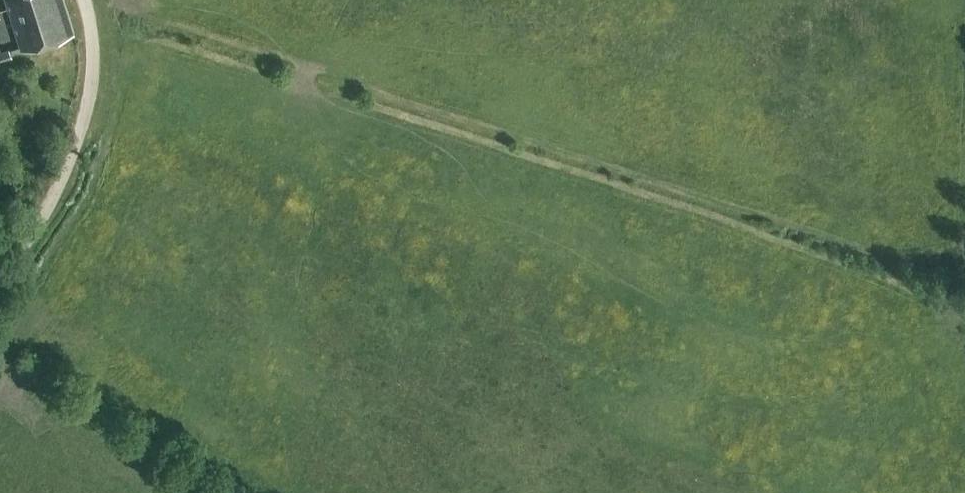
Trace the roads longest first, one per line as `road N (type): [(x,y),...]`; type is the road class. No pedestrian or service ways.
road 1 (track): [(82,0),(93,38),(90,108),(65,168),(0,270)]

